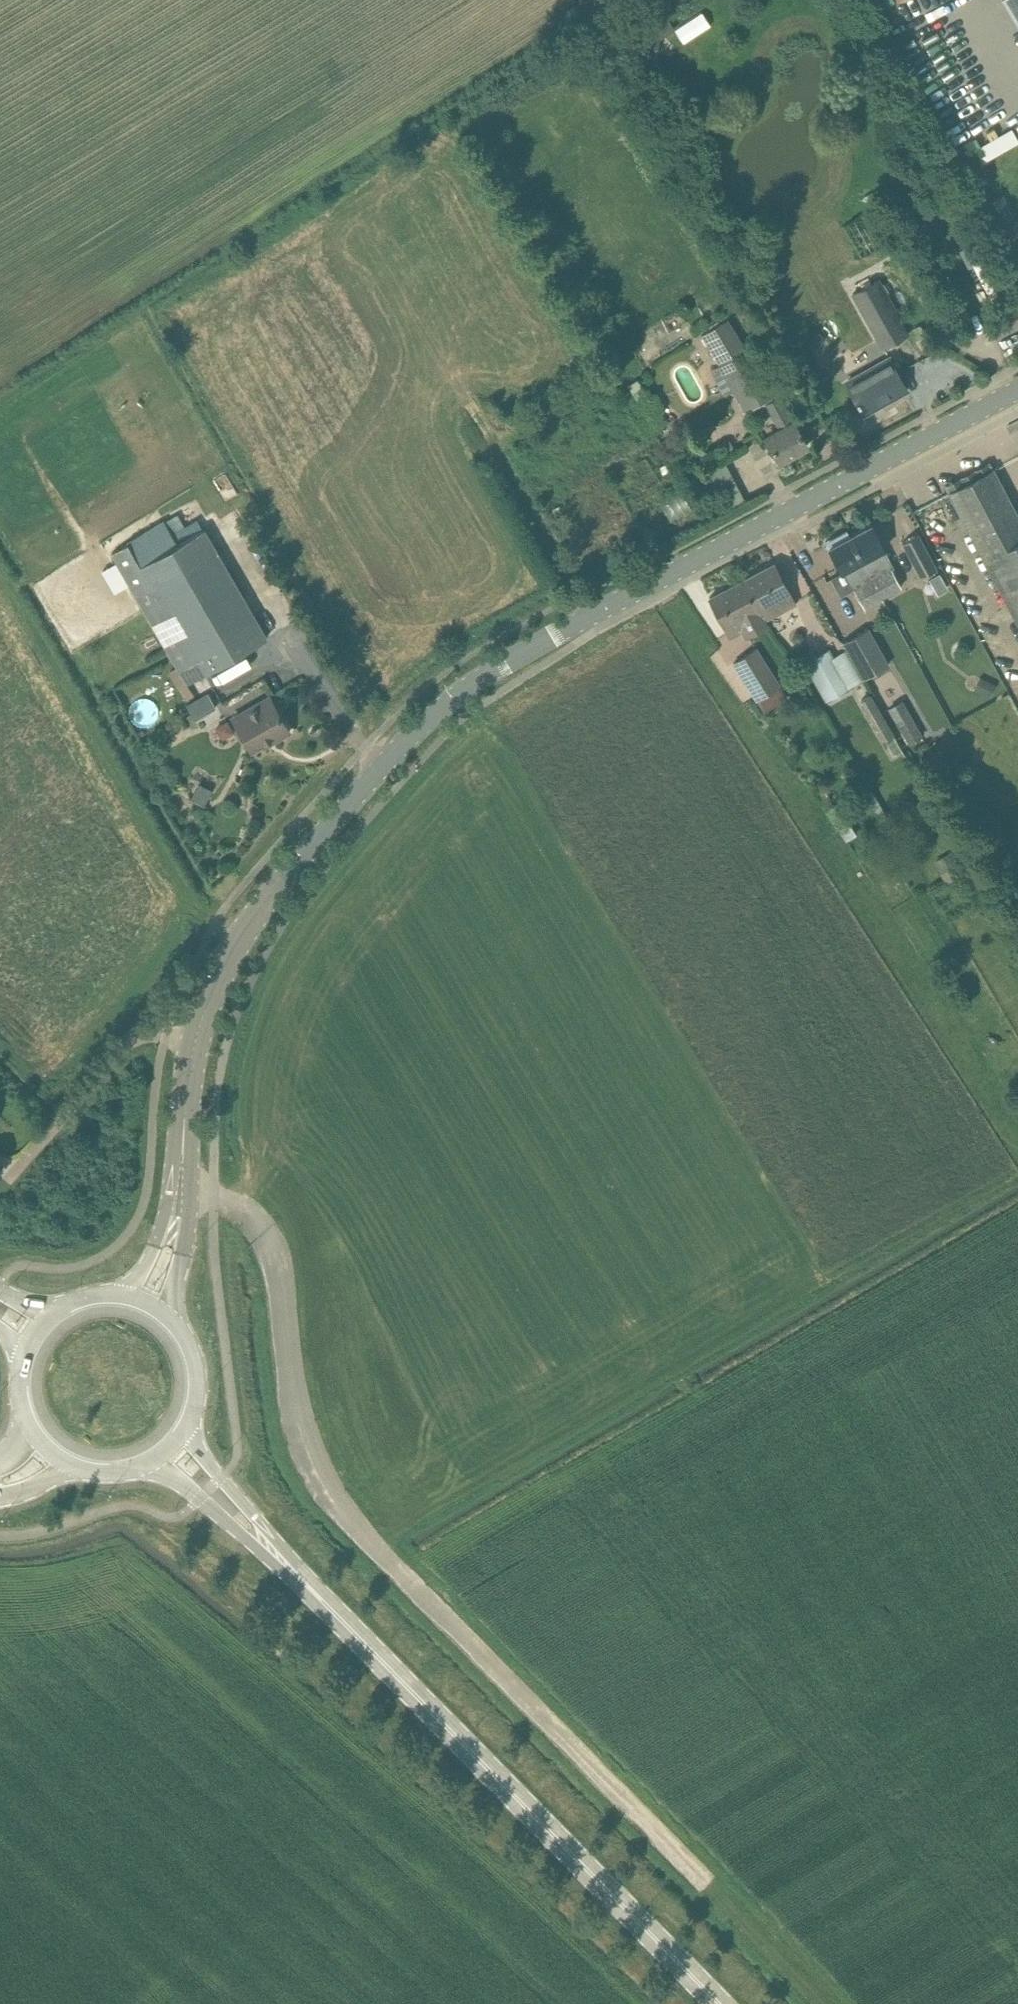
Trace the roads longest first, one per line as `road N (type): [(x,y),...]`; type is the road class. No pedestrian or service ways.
road 1 (tertiary): [(180,1192),(195,1047),(238,945),(295,866),(431,716),(529,649),(1017,390)]
road 2 (primary): [(722,2003),(277,1550)]
road 3 (primary): [(156,1465),(277,1550)]
road 4 (primary): [(277,1550),(187,1435)]
road 5 (primary): [(187,1435),(200,1385),(185,1337),(167,1318)]
road 6 (tertiary): [(167,1318),(183,1254),(180,1192)]

